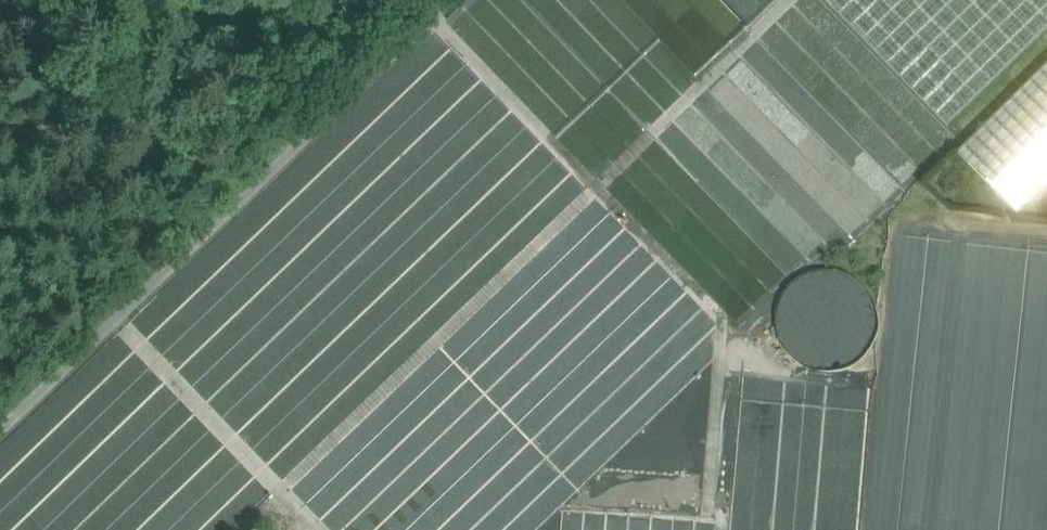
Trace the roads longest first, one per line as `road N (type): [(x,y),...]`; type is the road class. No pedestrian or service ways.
road 1 (track): [(0,430),(293,142)]
road 2 (track): [(293,142),(440,0)]
road 3 (track): [(293,142),(222,0)]

